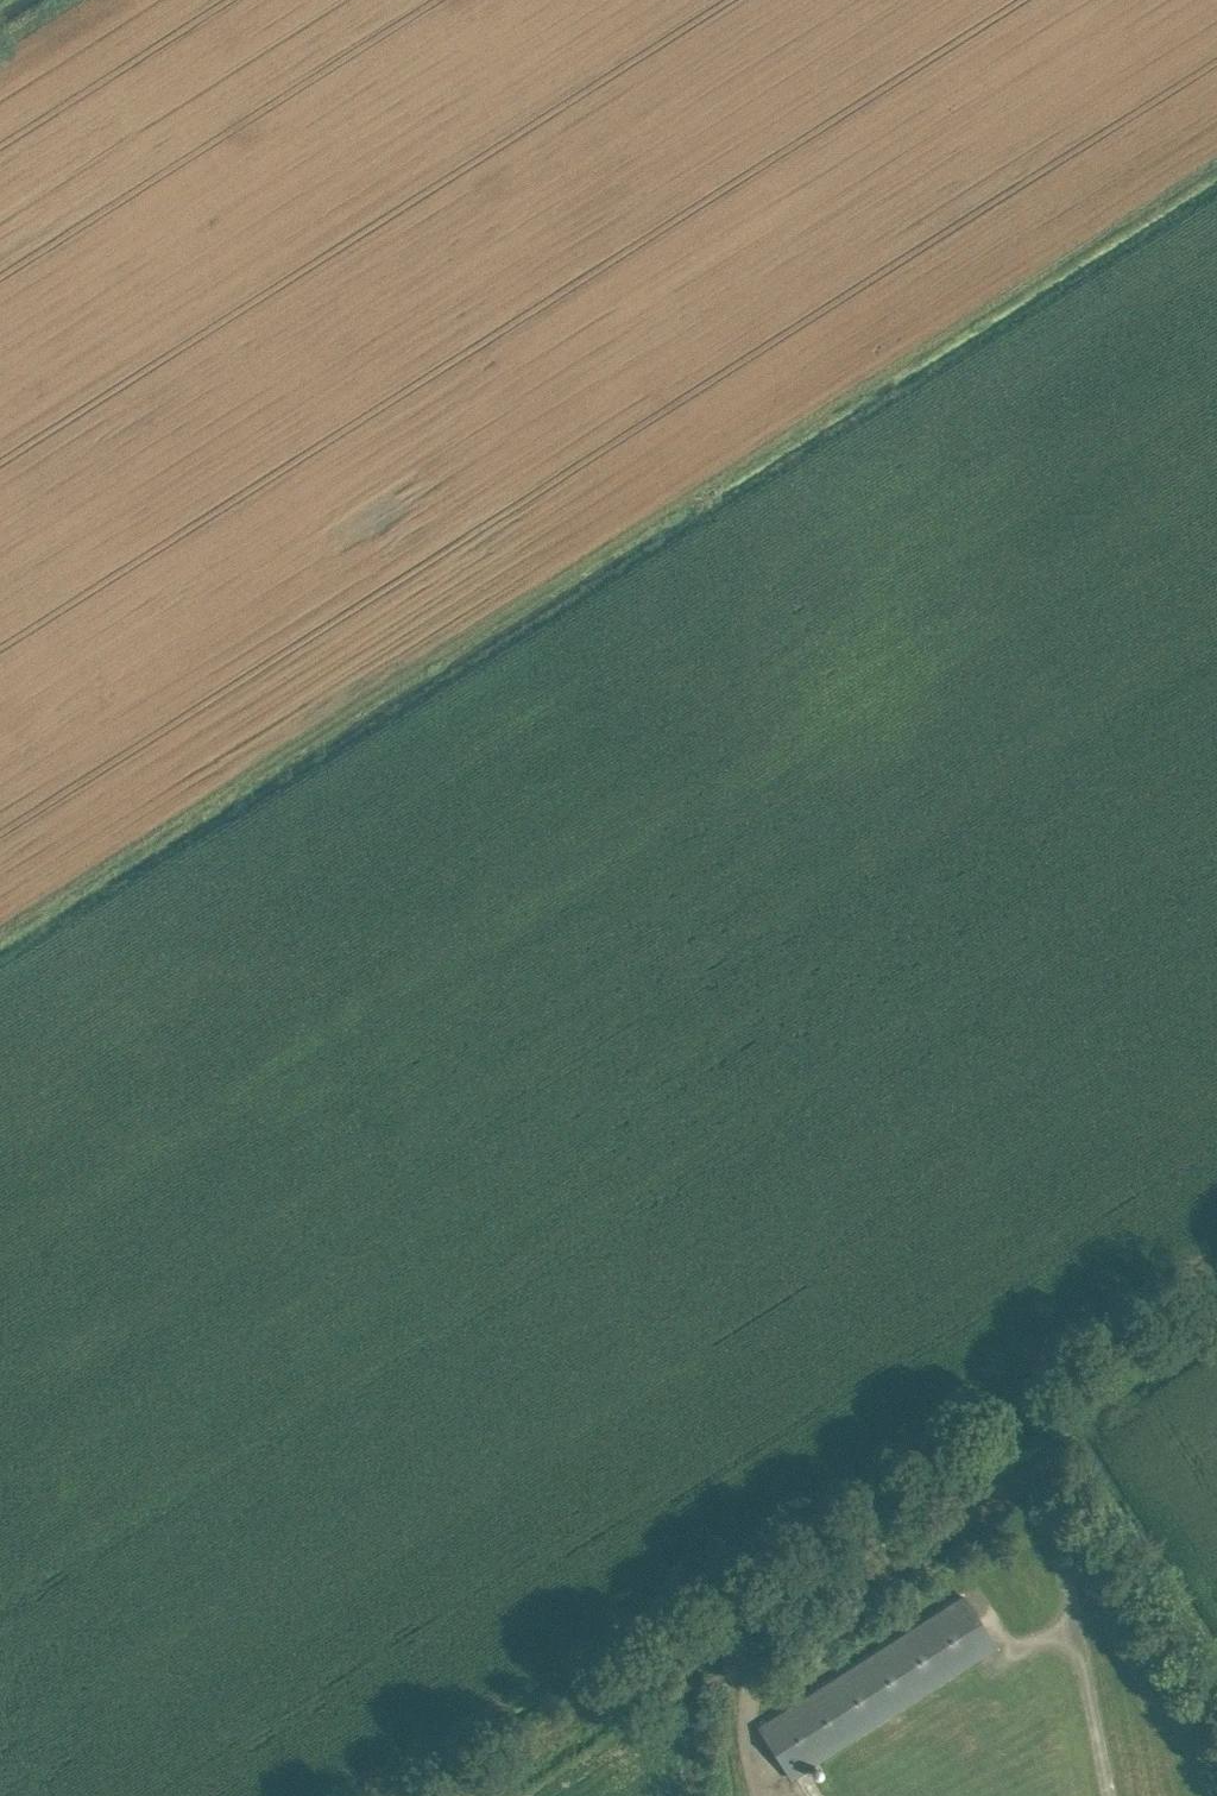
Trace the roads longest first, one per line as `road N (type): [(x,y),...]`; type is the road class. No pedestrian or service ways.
road 1 (track): [(442,1795),(1216,1299)]

